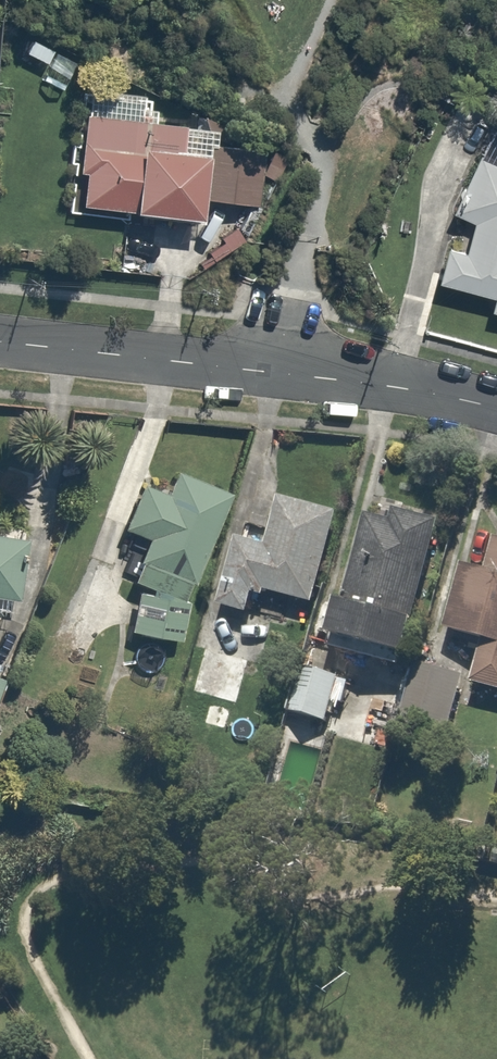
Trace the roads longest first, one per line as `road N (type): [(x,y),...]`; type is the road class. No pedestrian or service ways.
road 1 (residential): [(0,341),(496,407)]

